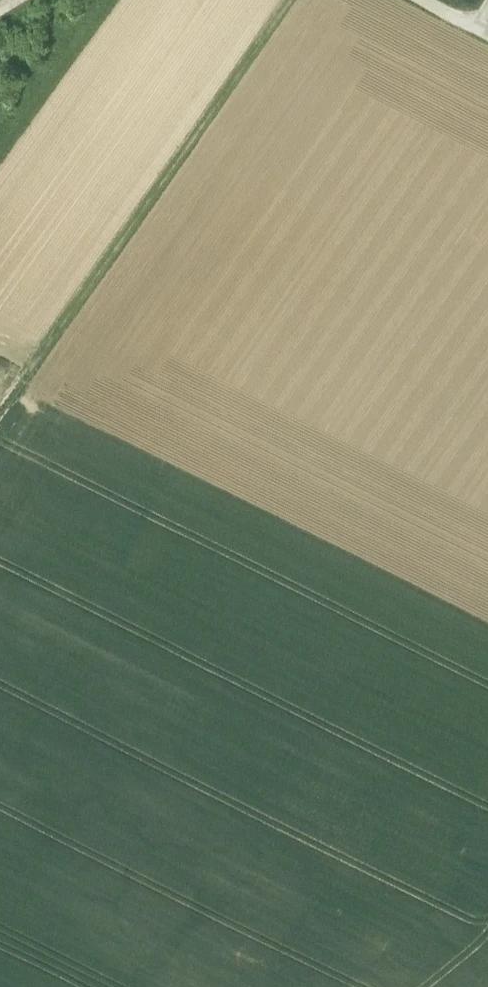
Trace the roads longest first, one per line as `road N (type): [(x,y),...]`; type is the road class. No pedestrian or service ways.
road 1 (track): [(295,0),(0,417)]

